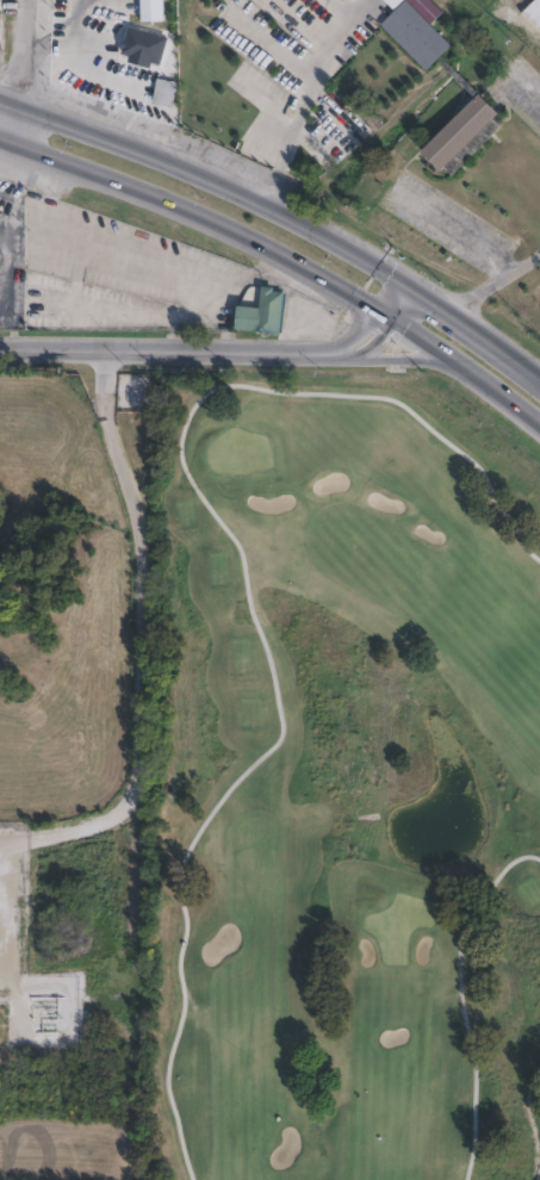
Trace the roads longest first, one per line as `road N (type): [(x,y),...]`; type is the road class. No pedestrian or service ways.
road 1 (primary): [(395,280),(266,206),(0,105)]
road 2 (primary): [(0,137),(206,218),(378,308)]
road 3 (tertiary): [(323,350),(0,347)]
road 4 (primary): [(378,308),(539,422)]
road 5 (residential): [(23,145),(28,0)]

